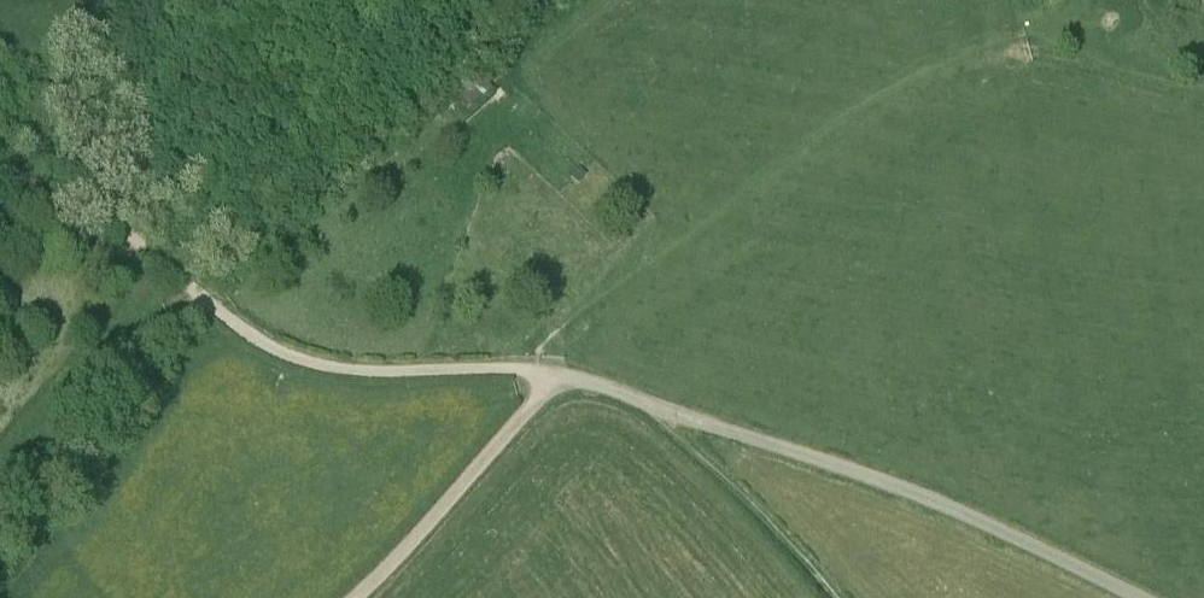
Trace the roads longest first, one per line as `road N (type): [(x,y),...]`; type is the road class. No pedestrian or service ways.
road 1 (track): [(0,94),(96,202),(255,340),(354,370),(530,369)]
road 2 (unclassified): [(1139,597),(871,476),(558,375)]
road 3 (track): [(353,597),(558,375)]
road 4 (track): [(837,597),(656,406)]

